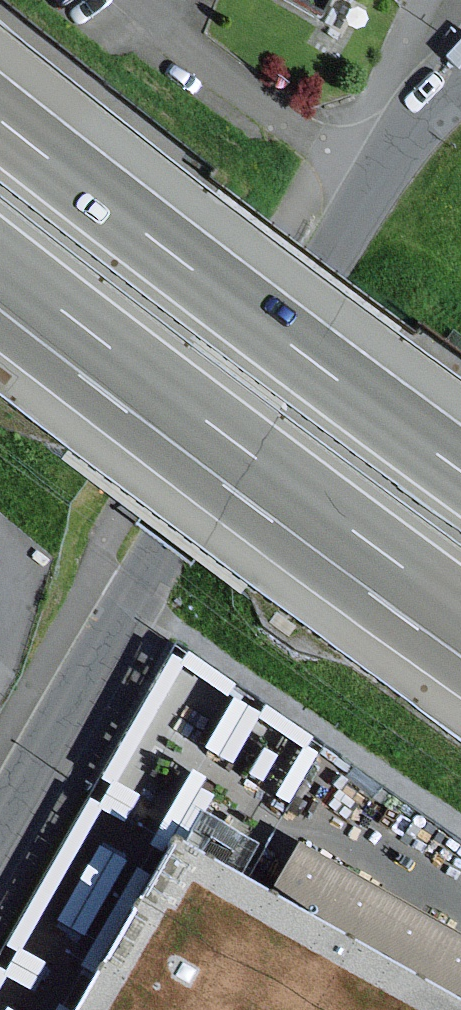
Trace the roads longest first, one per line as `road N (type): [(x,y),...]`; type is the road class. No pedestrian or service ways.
road 1 (tertiary): [(0,838),(379,185),(460,80)]
road 2 (motorway): [(460,468),(0,120)]
road 3 (motorway): [(0,265),(460,608)]

